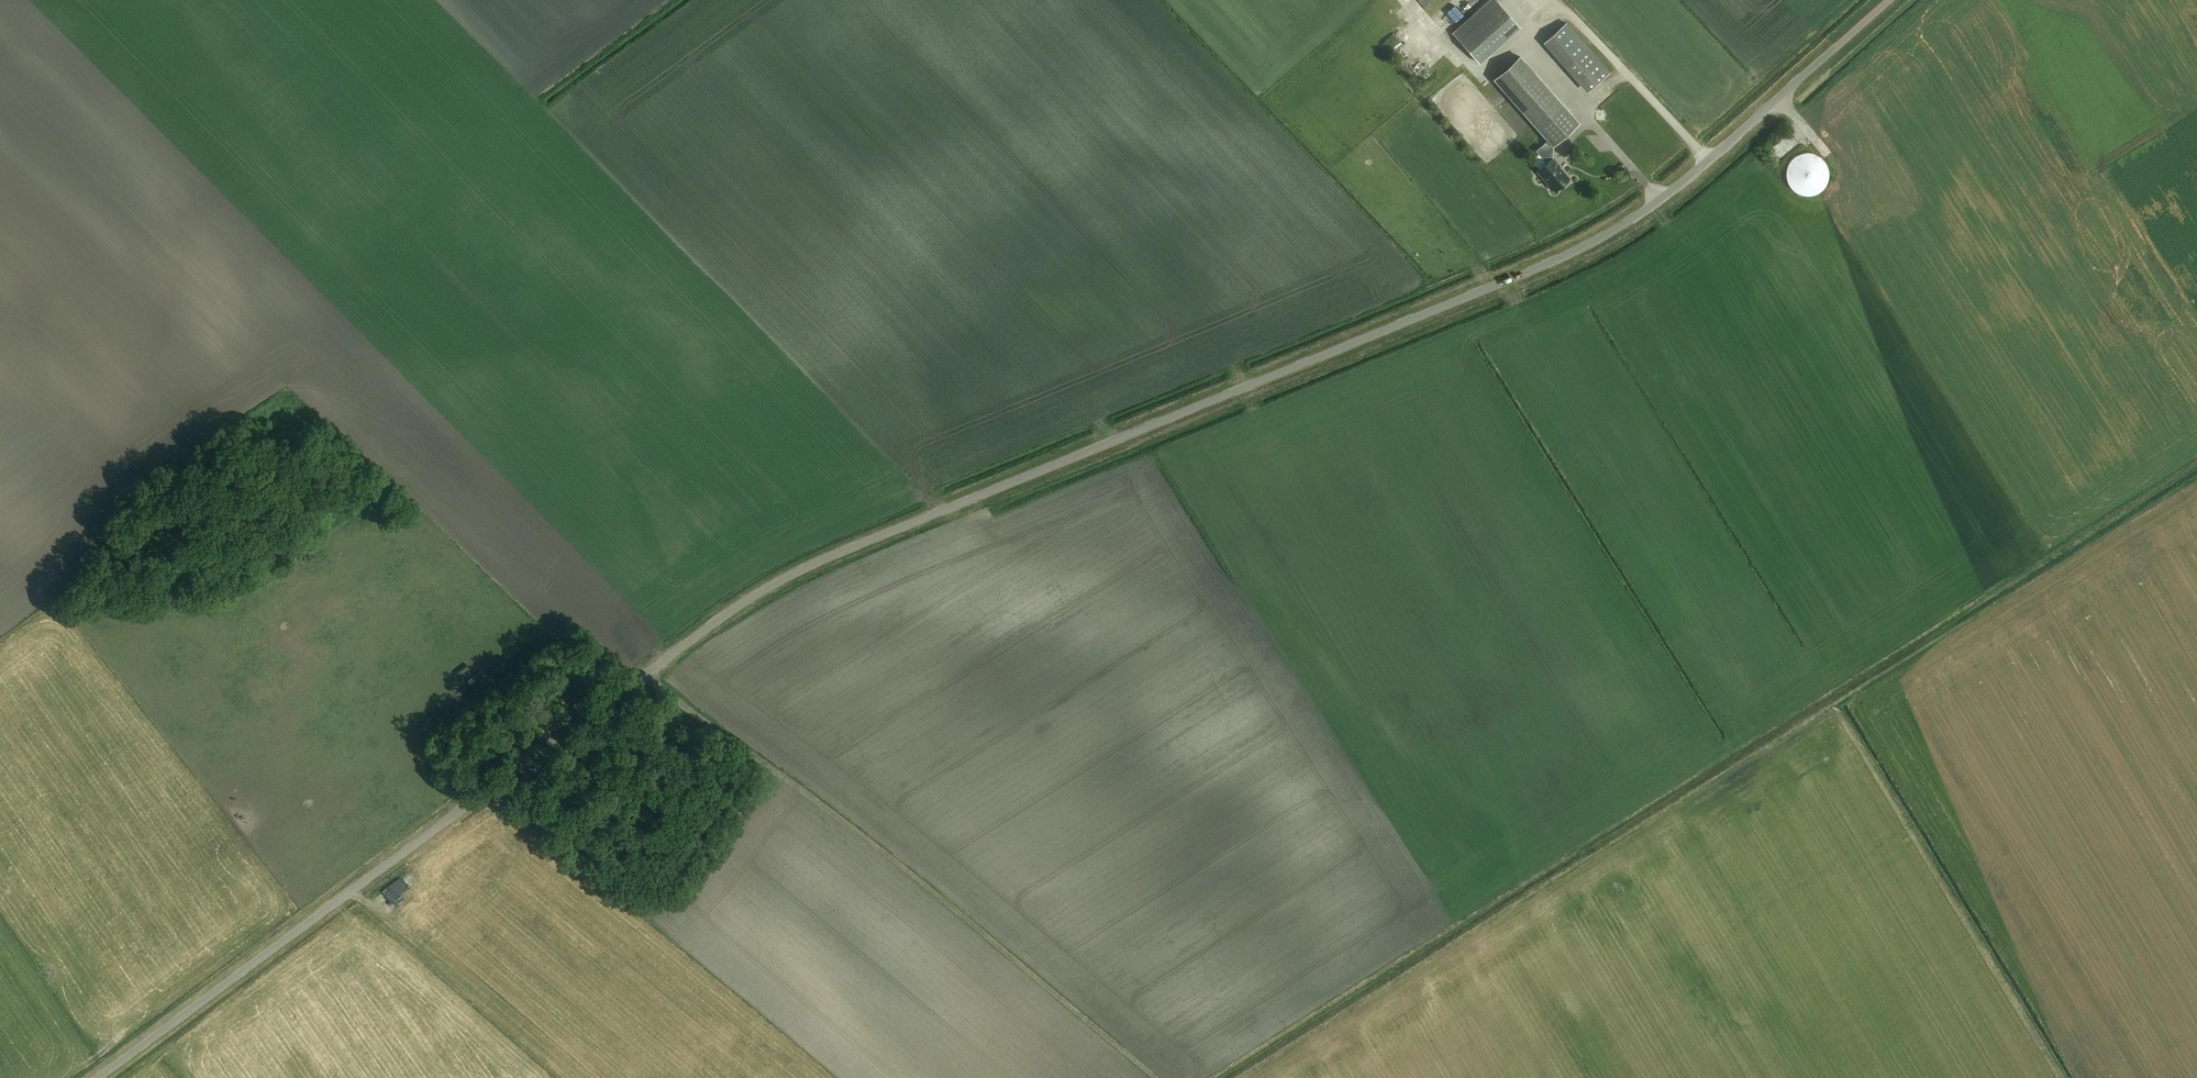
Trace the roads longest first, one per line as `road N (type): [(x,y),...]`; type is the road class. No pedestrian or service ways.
road 1 (unclassified): [(97,1077),(744,602),(851,549),(1612,233),(1673,190),(1888,0)]
road 2 (track): [(644,674),(928,888),(1153,1077)]

